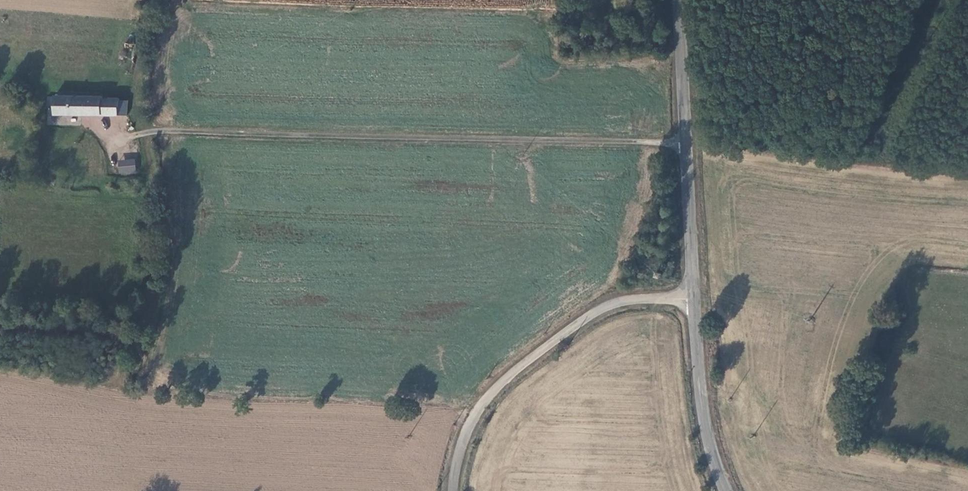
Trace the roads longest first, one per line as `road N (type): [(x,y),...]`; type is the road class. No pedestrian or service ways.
road 1 (residential): [(691,304),(627,303),(535,360),(471,419),(447,490)]
road 2 (tertiary): [(691,304),(673,0)]
road 3 (tertiary): [(721,490),(698,399),(691,304)]

